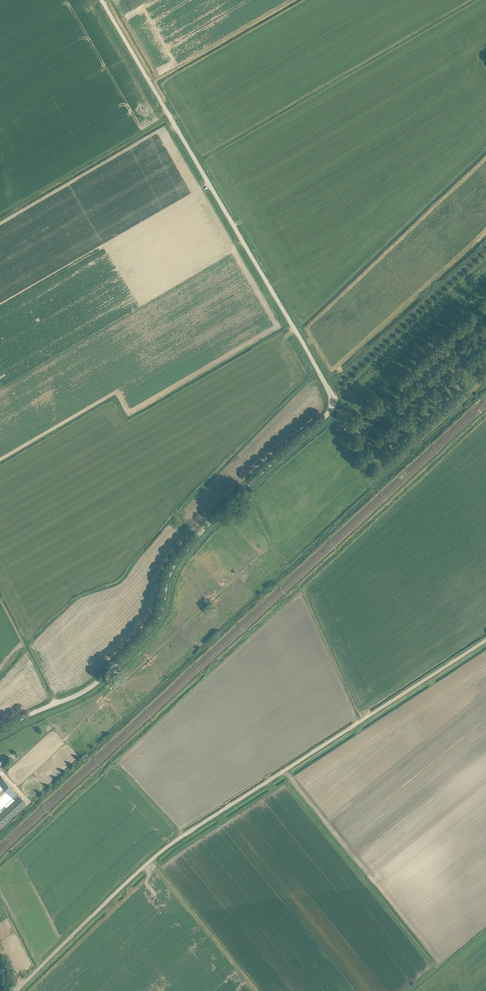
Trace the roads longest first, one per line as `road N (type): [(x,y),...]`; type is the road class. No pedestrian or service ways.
road 1 (unclassified): [(0,730),(78,695),(114,667),(155,624),(182,554),(332,406),(102,0)]
road 2 (unclassified): [(14,990),(166,847),(485,640)]

